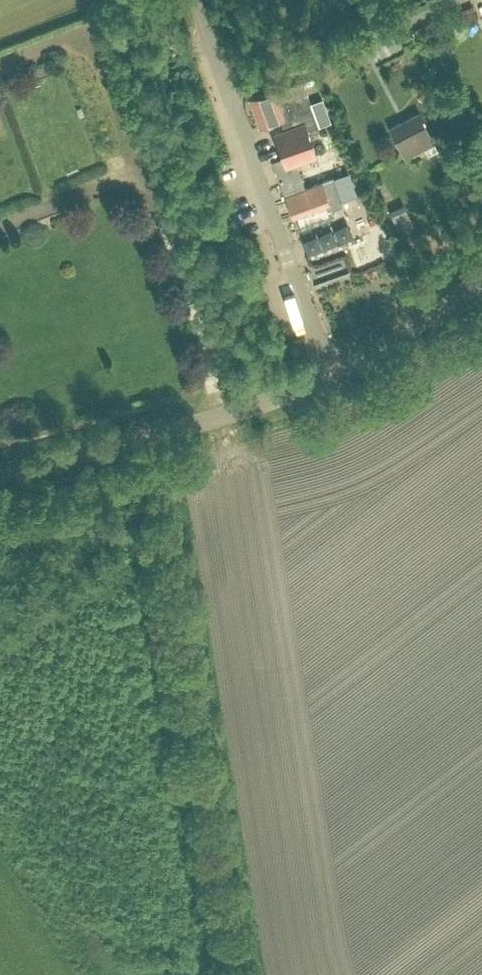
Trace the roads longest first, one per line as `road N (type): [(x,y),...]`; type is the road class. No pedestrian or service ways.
road 1 (unclassified): [(0,470),(225,413),(327,378)]
road 2 (residential): [(223,83),(445,0)]
road 3 (unclassified): [(327,378),(481,275)]
road 4 (residential): [(327,378),(266,208)]
road 5 (residential): [(266,208),(223,83)]

